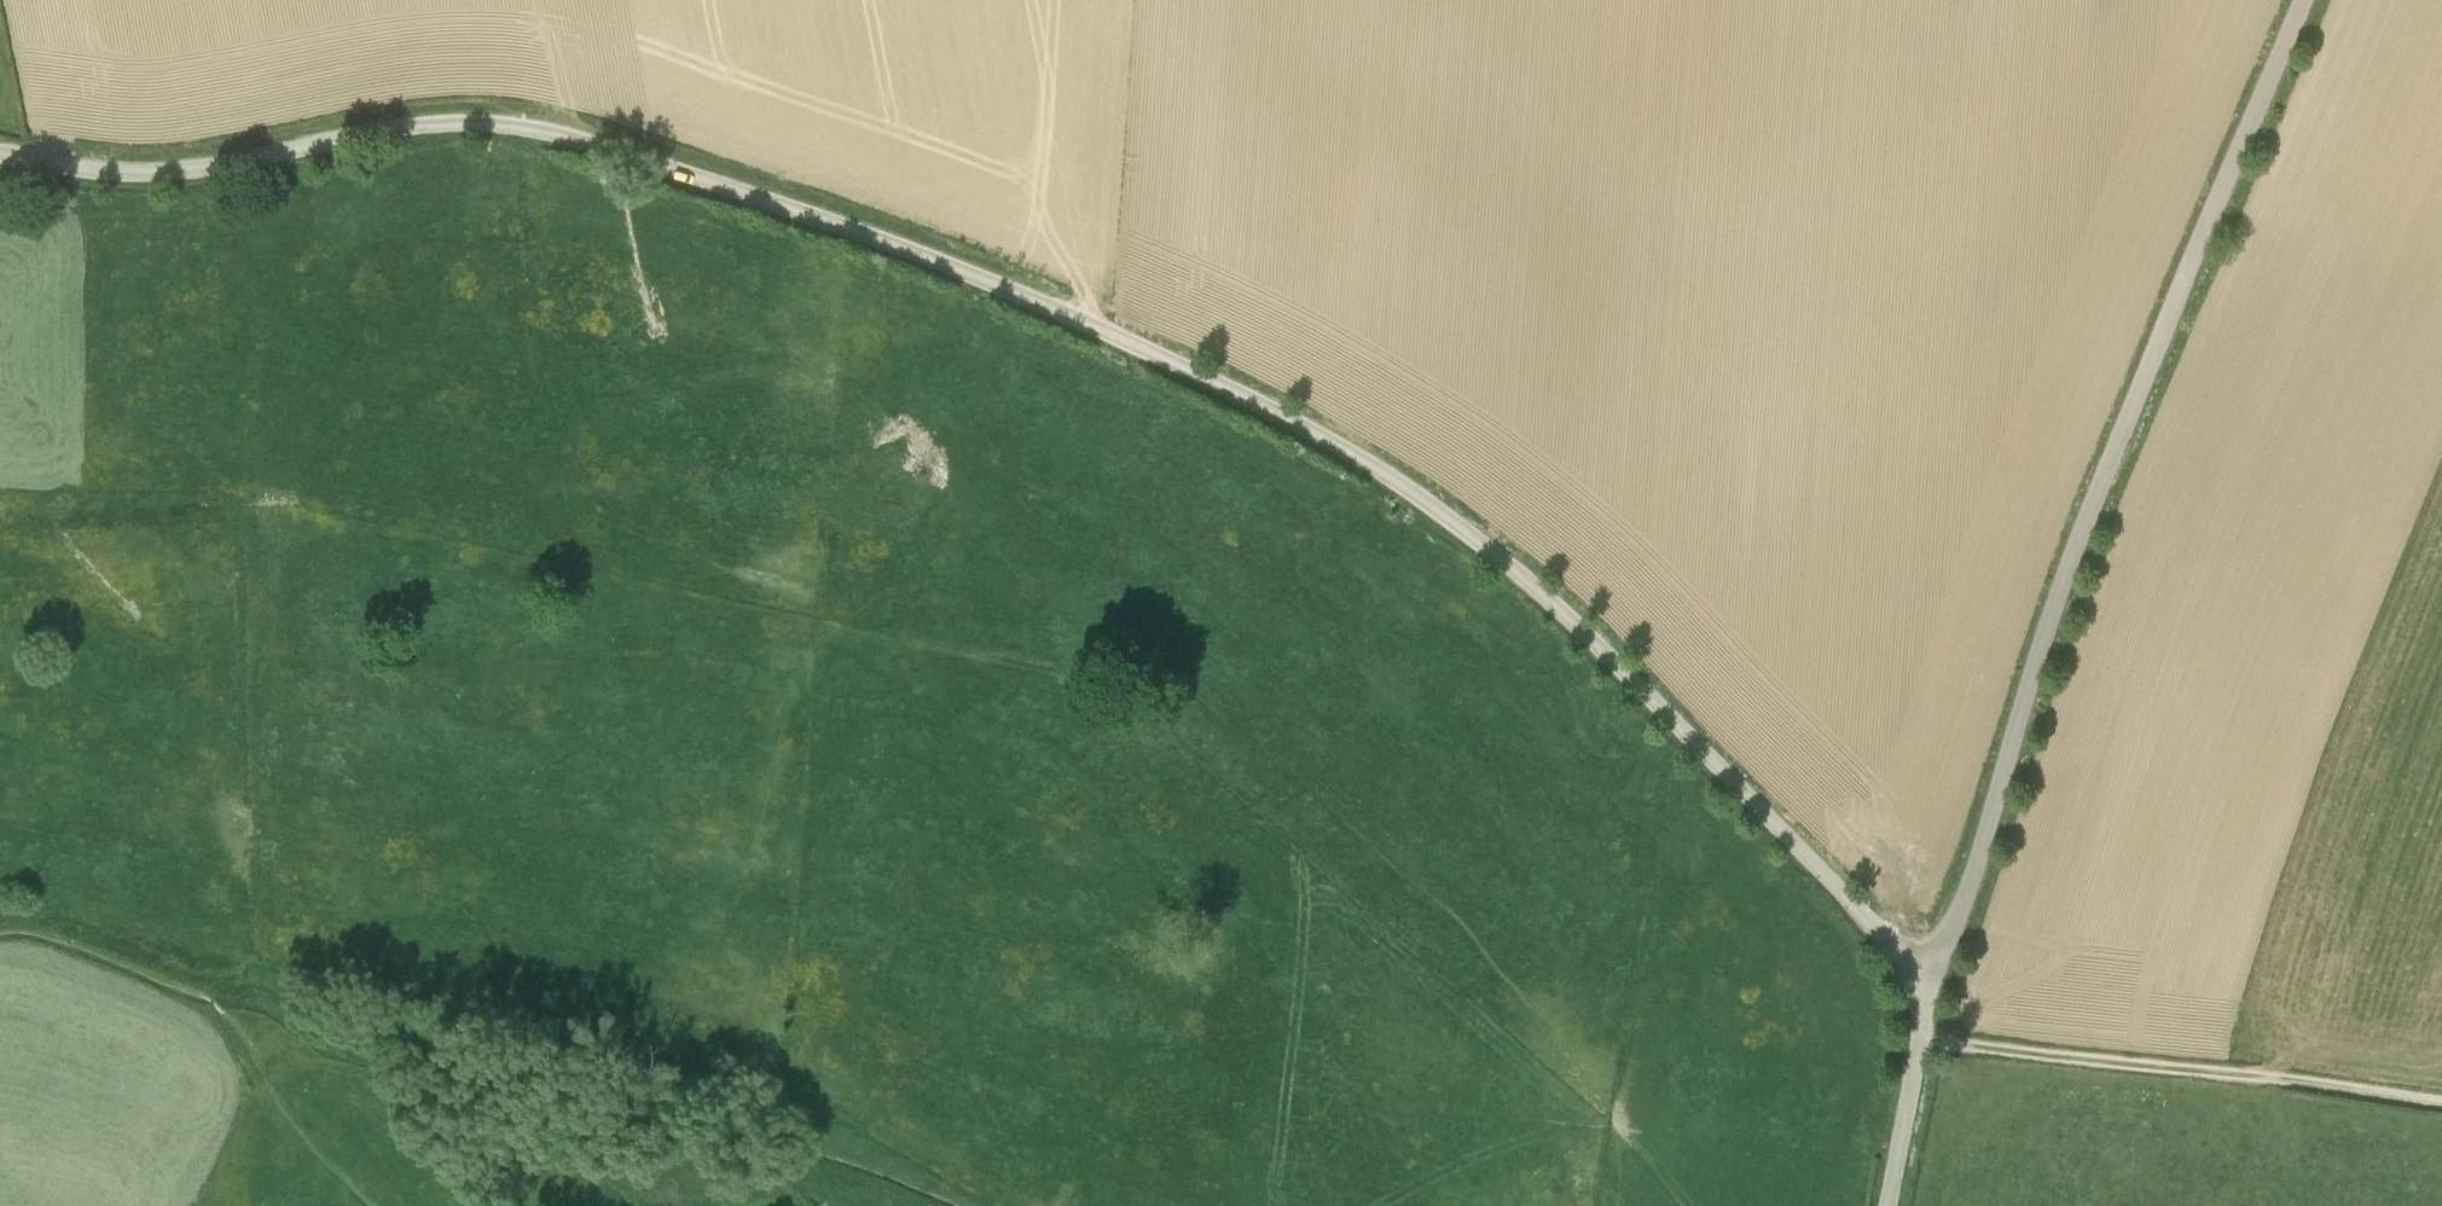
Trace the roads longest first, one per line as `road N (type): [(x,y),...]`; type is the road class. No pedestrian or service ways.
road 1 (unclassified): [(1887,1205),(1920,1038),(1922,988),(1865,917),(1581,628),(1499,556),(1352,450),(1075,318),(927,259),(560,135),(484,123),(419,126),(169,171),(88,170),(0,152)]
road 2 (track): [(2302,0),(2053,605),(1966,896),(1922,988)]
road 3 (track): [(1920,1038),(2441,1100)]

